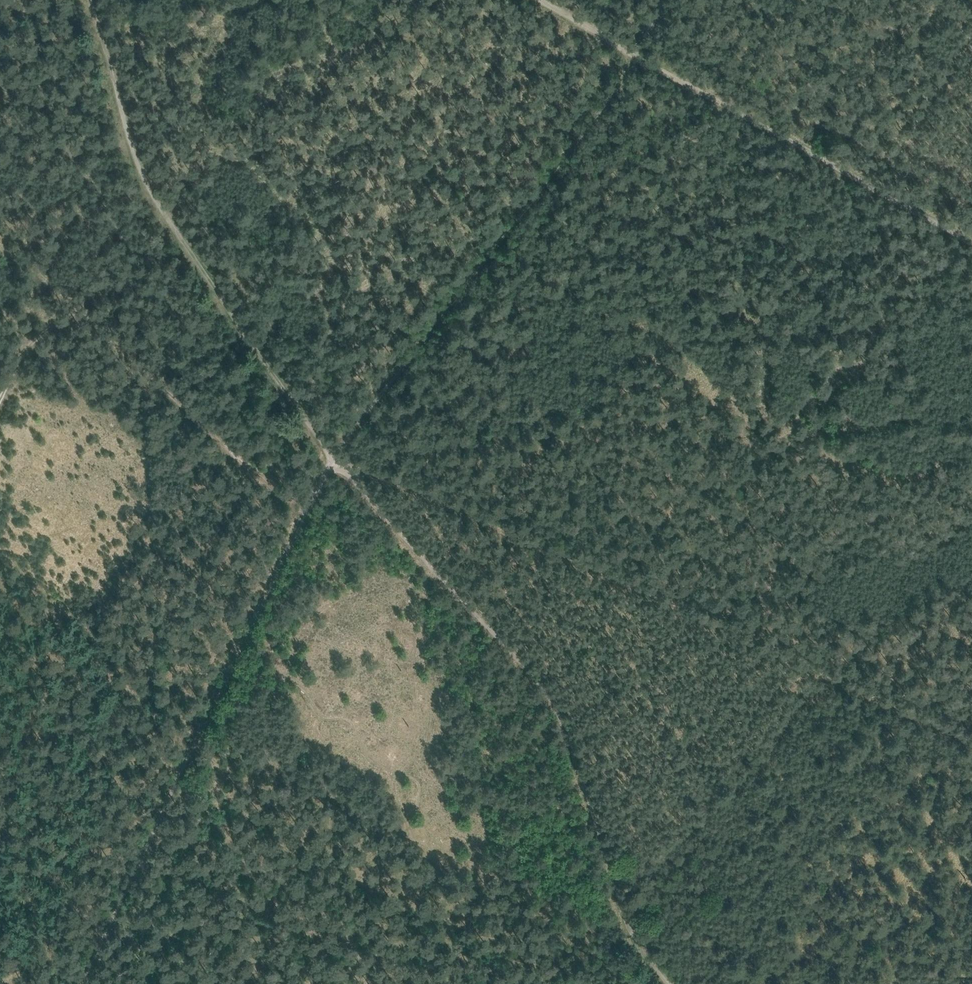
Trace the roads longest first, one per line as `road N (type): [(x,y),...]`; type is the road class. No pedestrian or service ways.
road 1 (track): [(346,468),(971,736)]
road 2 (track): [(335,456),(549,699),(621,921),(675,983)]
road 3 (track): [(335,456),(140,178),(83,0)]
road 4 (track): [(528,0),(971,247)]
road 5 (track): [(639,62),(335,456)]
road 6 (track): [(306,516),(52,292),(0,394)]
road 7 (track): [(77,983),(196,729)]
road 8 (track): [(237,656),(335,456)]

